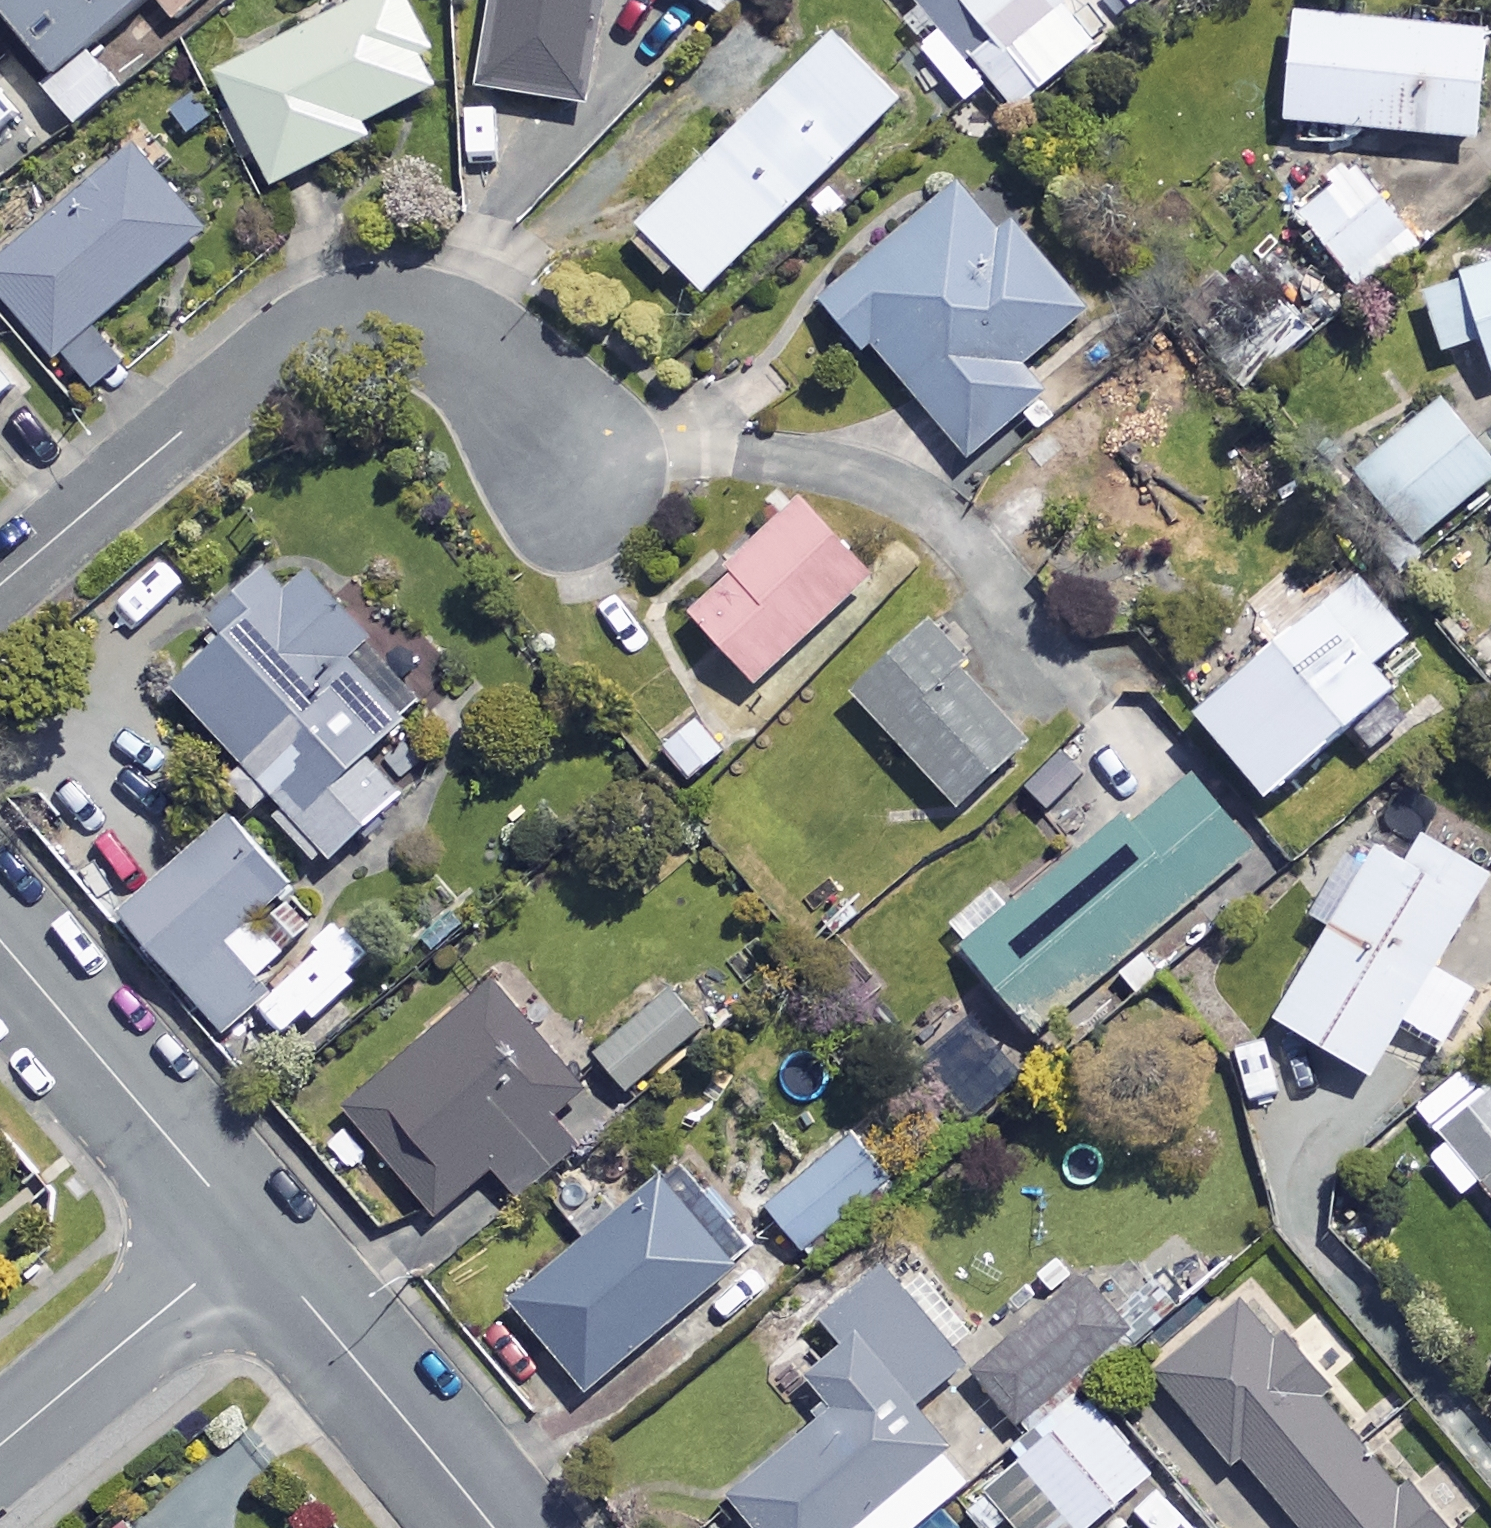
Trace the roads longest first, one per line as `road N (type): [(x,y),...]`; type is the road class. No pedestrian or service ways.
road 1 (residential): [(578,470),(483,355),(446,328),(372,315),(290,340),(0,585)]
road 2 (residential): [(252,1237),(0,940)]
road 3 (residential): [(492,1527),(252,1237)]
road 4 (residential): [(252,1237),(0,1446)]

